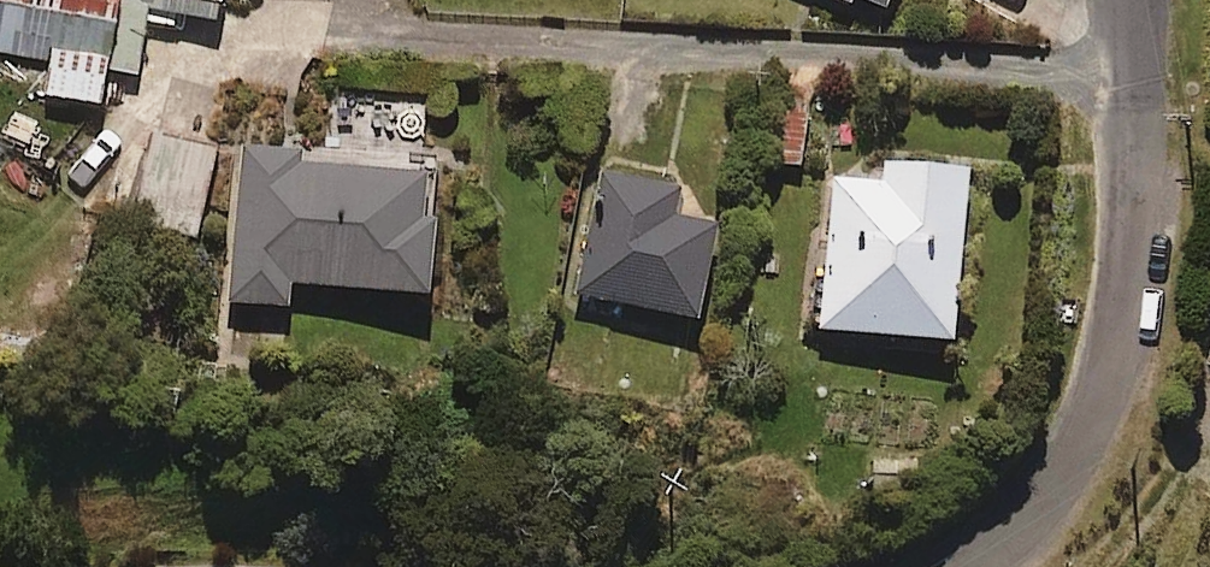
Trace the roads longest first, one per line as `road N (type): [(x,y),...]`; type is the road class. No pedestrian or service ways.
road 1 (residential): [(955,566),(1027,516),(1069,458),(1101,386),(1122,302),(1129,0)]

